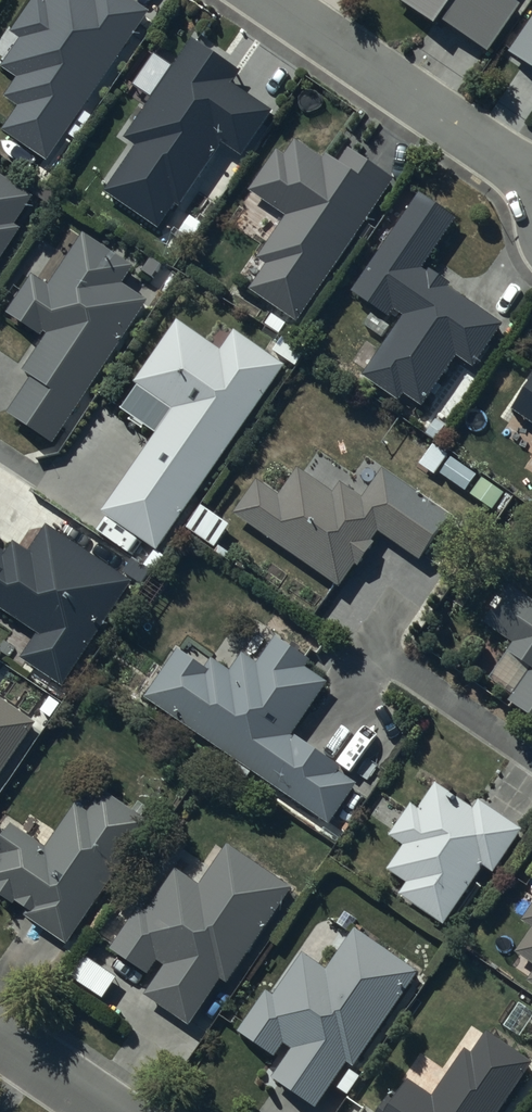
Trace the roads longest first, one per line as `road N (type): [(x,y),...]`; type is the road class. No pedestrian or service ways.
road 1 (residential): [(279,0),(531,173)]
road 2 (residential): [(0,1019),(140,1111)]

